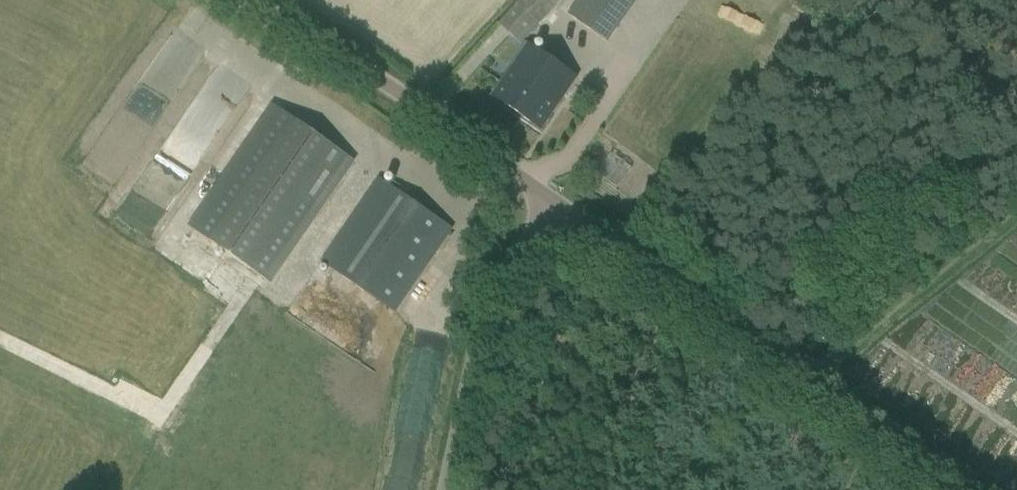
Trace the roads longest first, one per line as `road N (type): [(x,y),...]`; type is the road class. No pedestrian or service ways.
road 1 (unclassified): [(980,489),(563,194)]
road 2 (unclassified): [(563,194),(398,85),(242,0)]
road 3 (unclassified): [(443,489),(490,286),(563,194)]

